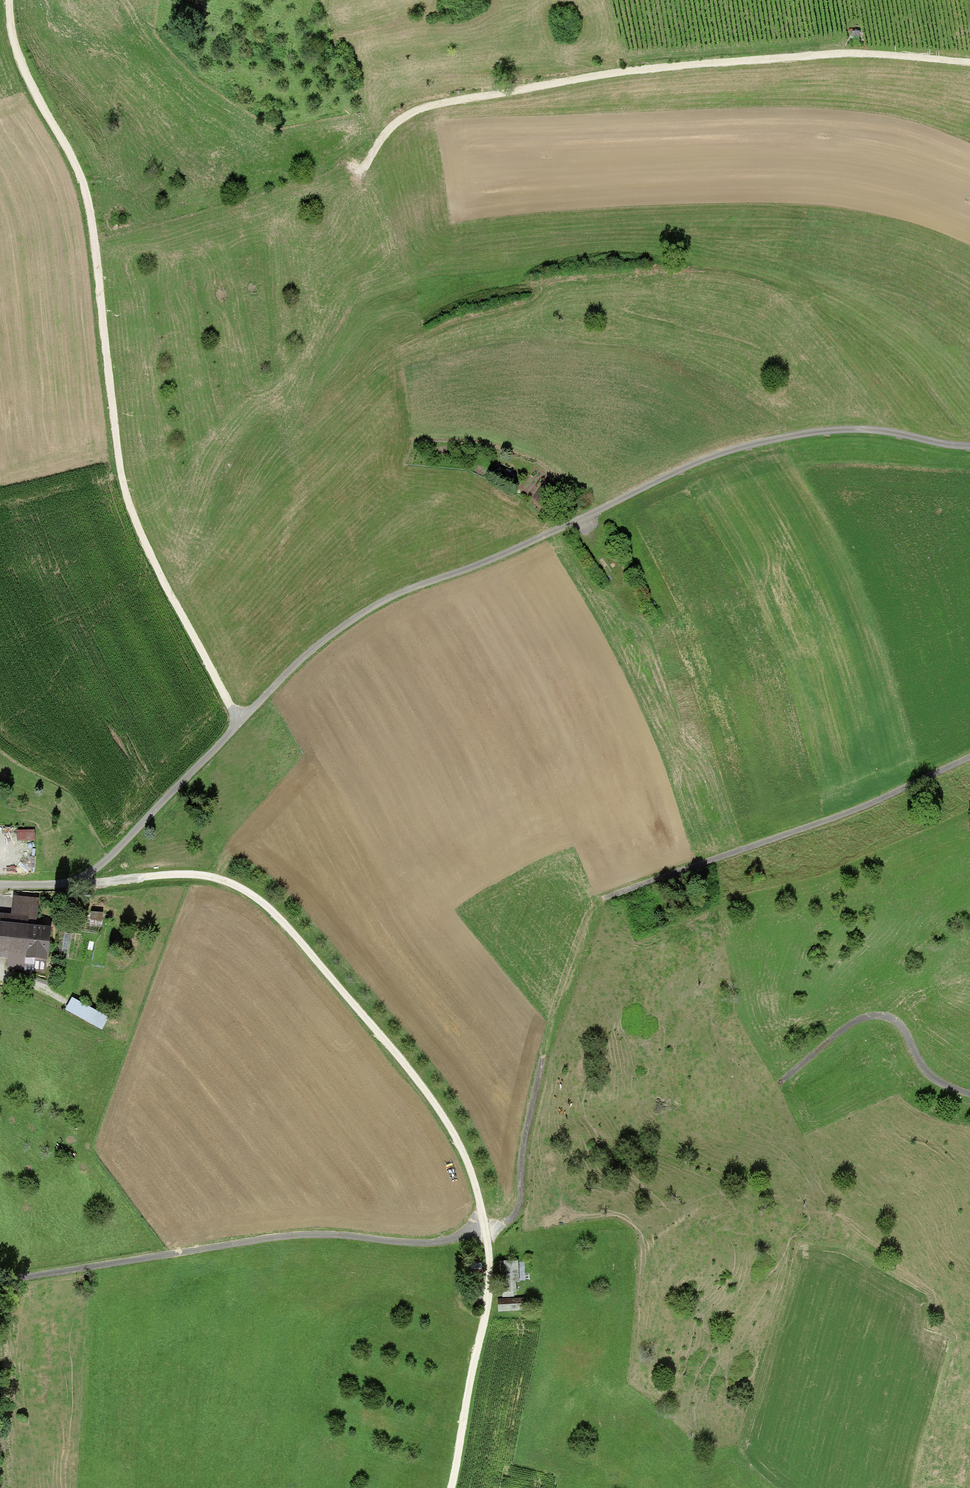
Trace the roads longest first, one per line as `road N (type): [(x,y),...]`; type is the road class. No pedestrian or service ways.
road 1 (track): [(70,886),(304,658),(389,598),(522,549),(746,446),(868,430),(969,446)]
road 2 (track): [(70,886),(240,879),(340,986),(457,1134),(485,1228),(487,1294),(450,1487)]
road 3 (track): [(239,722),(139,536),(126,498),(86,195),(29,83)]
road 4 (track): [(25,1277),(313,1234),(430,1243),(508,1221),(520,1205),(543,1058)]
road 5 (track): [(969,63),(860,54),(730,63),(446,103),(392,127),(358,178)]
road 6 (track): [(969,762),(883,803),(604,899)]
road 7 (track): [(969,1095),(928,1075),(895,1025),(866,1016),(775,1083)]

